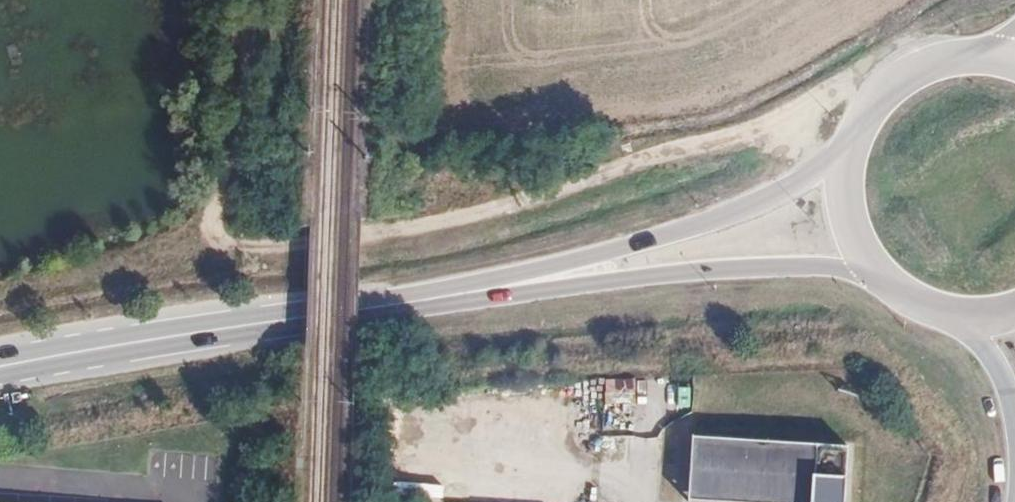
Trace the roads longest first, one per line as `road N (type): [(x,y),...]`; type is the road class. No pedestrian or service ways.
road 1 (track): [(250,0),(240,112),(209,236),(222,241),(289,249),(412,227),(755,126),(875,107)]
road 2 (primary): [(439,294),(794,269),(891,281)]
road 3 (primary): [(857,139),(815,176),(710,224),(439,294)]
road 4 (primary): [(439,294),(0,367)]
road 5 (primary): [(857,139),(852,215),(891,281)]
road 6 (primary): [(968,56),(900,81),(857,139)]

